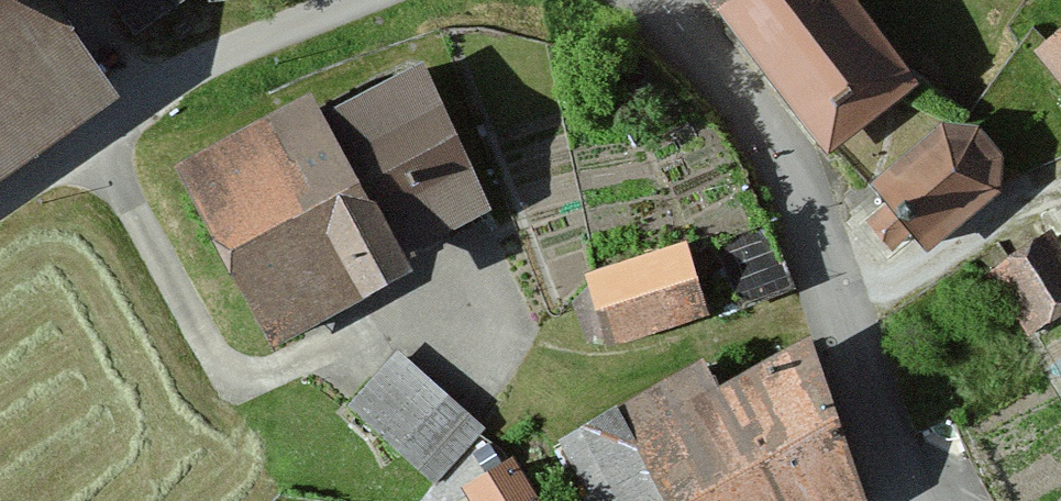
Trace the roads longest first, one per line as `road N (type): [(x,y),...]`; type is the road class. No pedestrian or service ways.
road 1 (residential): [(929,500),(747,115),(654,0)]
road 2 (residential): [(0,198),(198,67),(359,0)]

